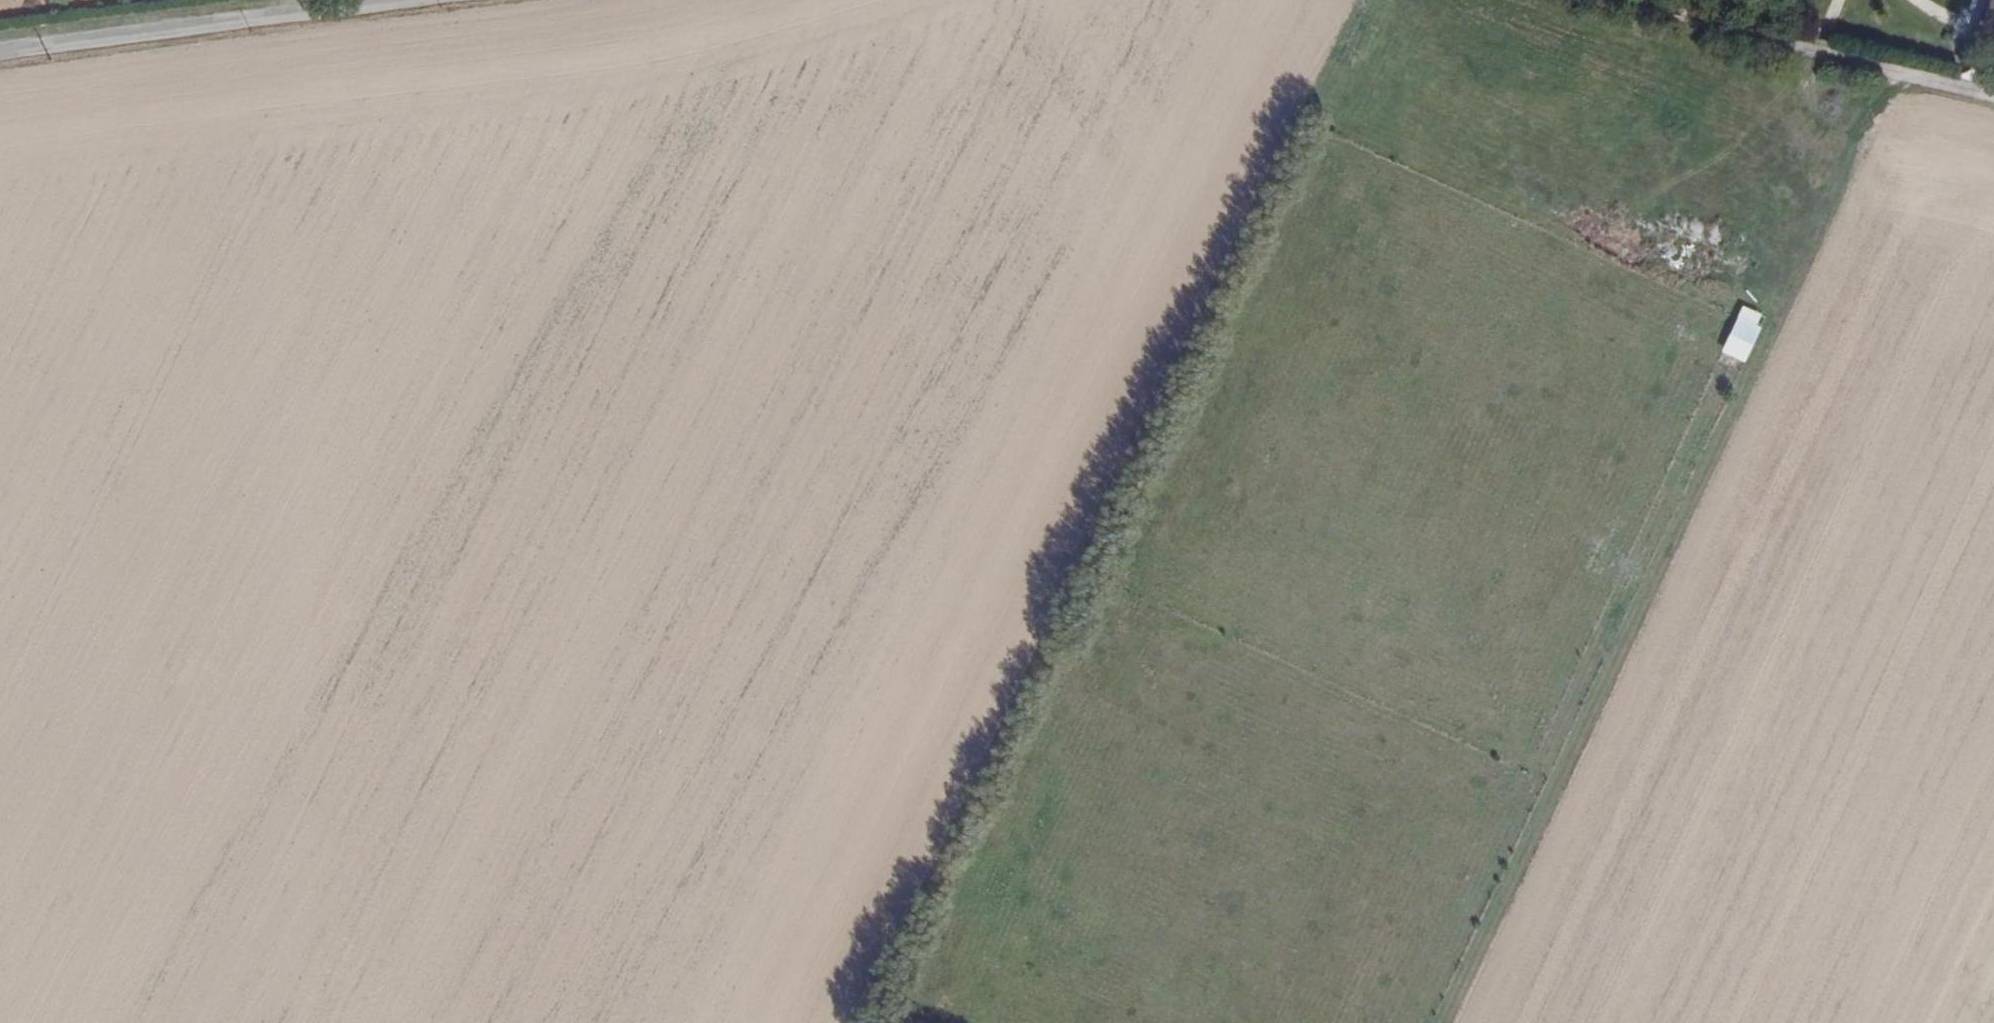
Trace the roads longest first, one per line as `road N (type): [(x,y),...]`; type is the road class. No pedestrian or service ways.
road 1 (unclassified): [(418,0),(0,49)]
road 2 (track): [(1673,0),(1993,96)]

